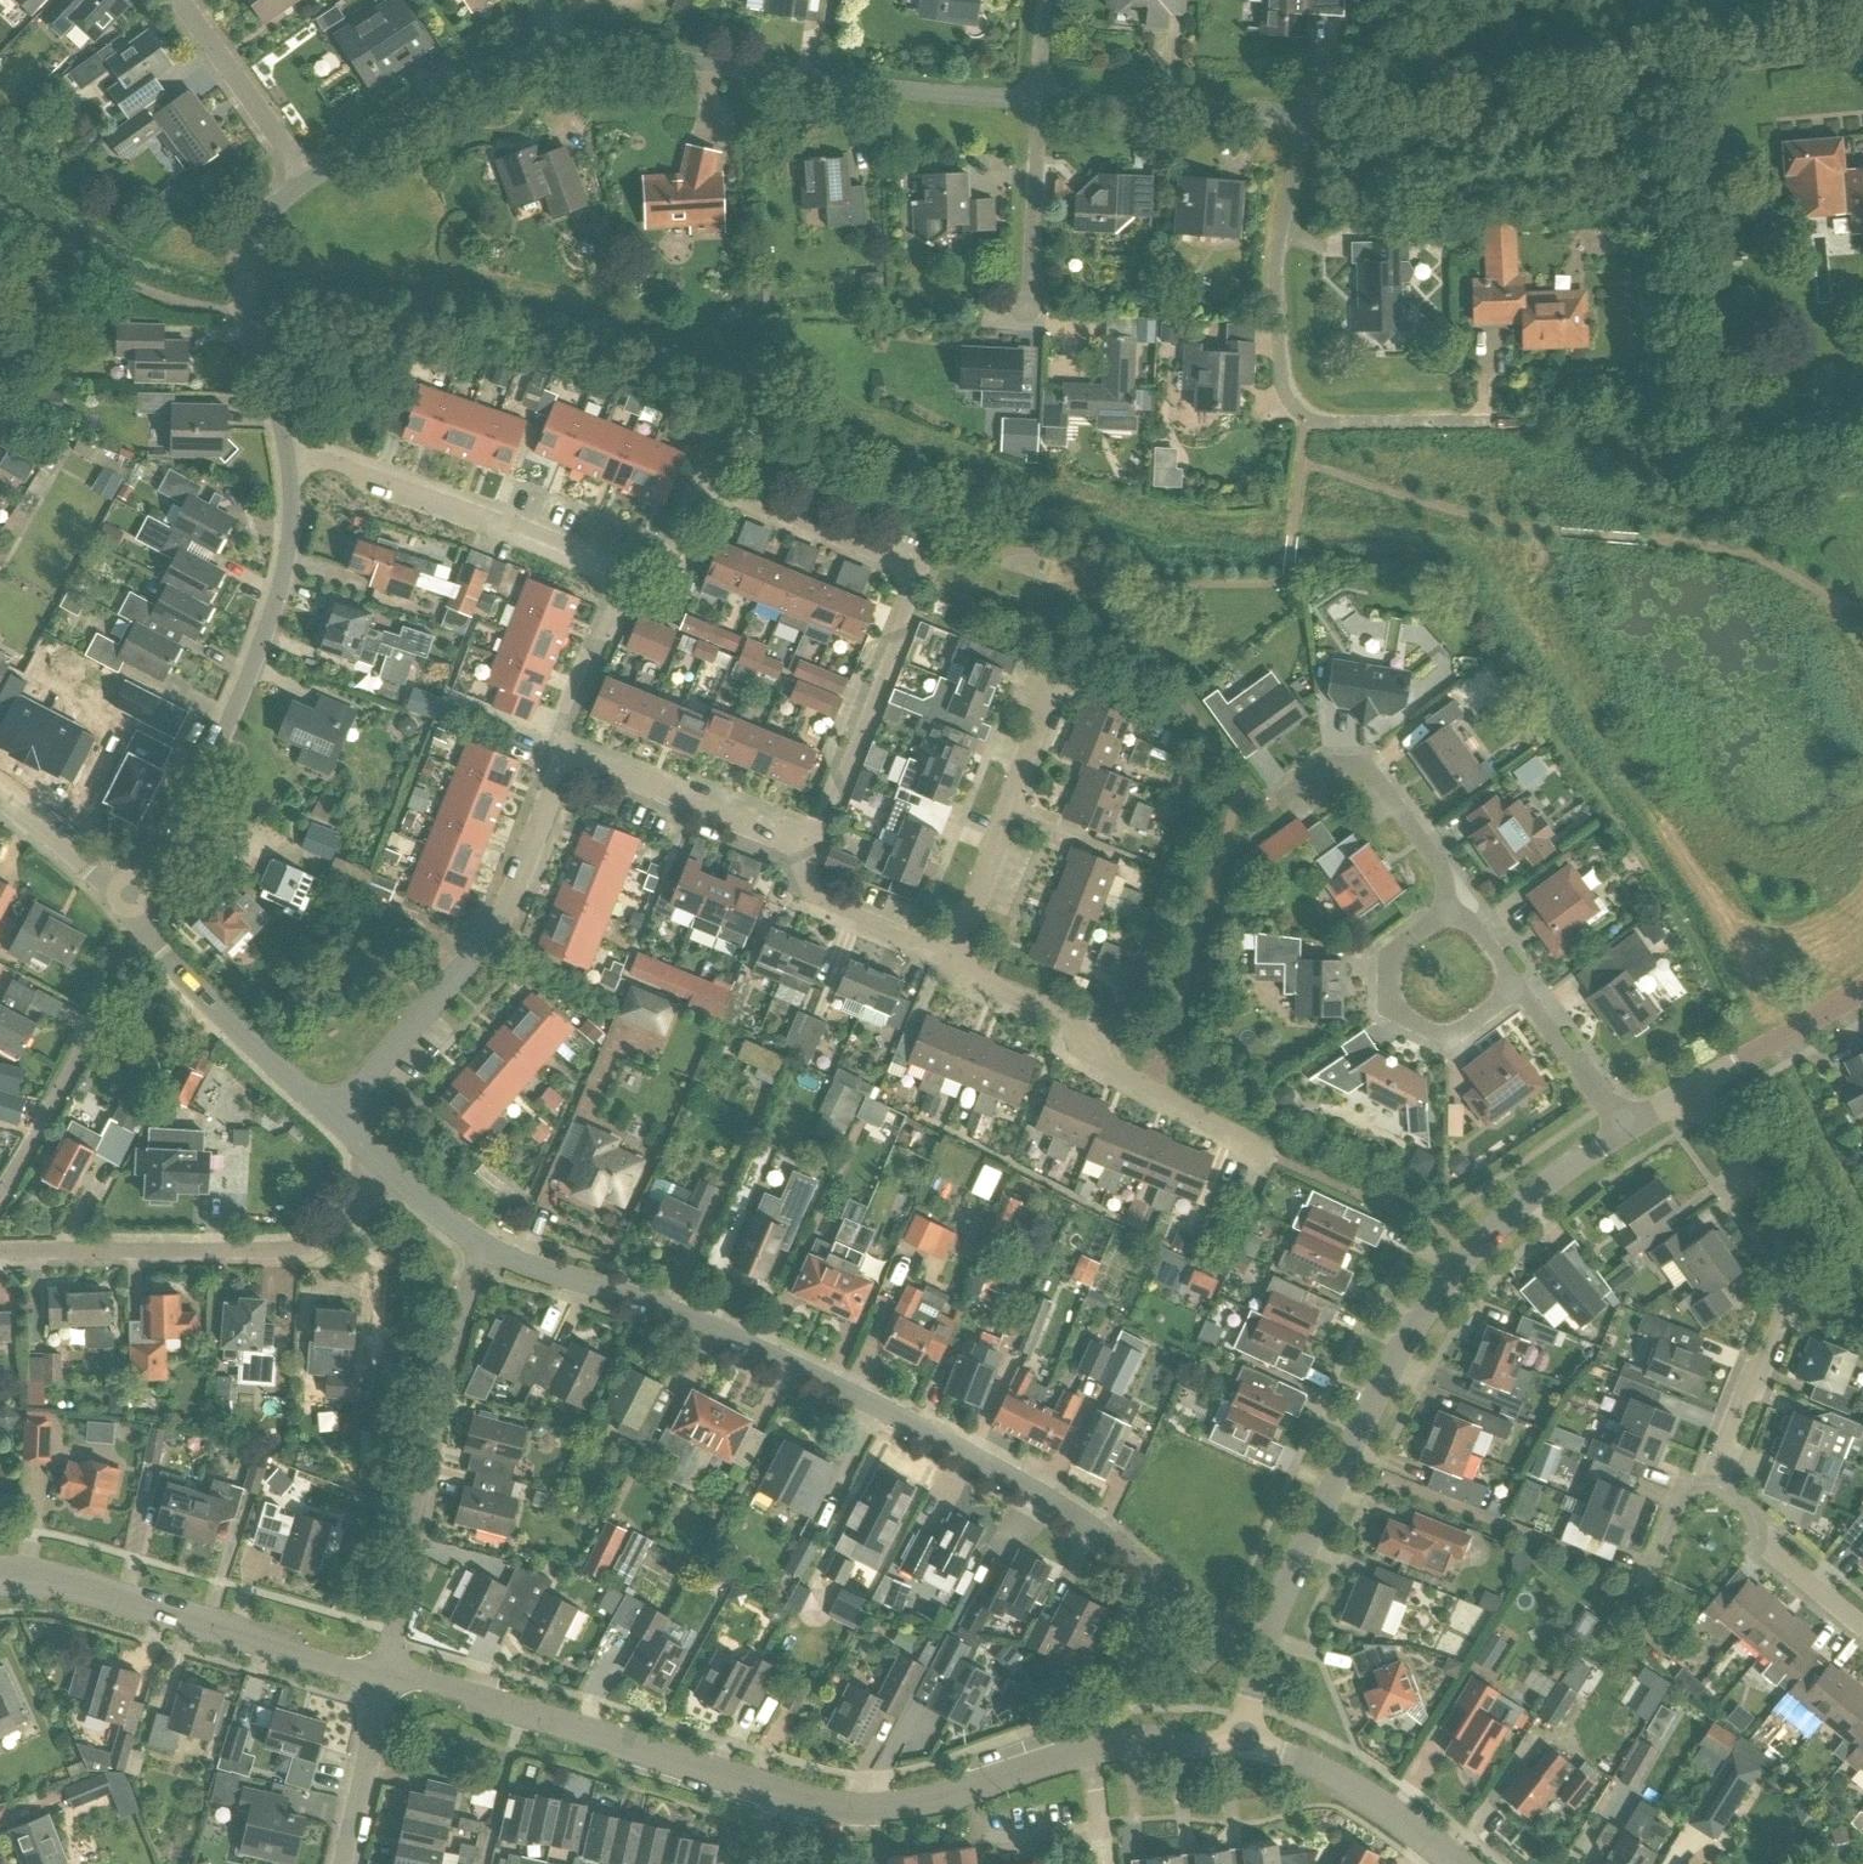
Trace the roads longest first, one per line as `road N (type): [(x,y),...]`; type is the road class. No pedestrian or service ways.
road 1 (residential): [(1205,1618),(1098,1531),(875,1404),(717,1330),(476,1246)]
road 2 (residential): [(1238,1744),(1263,1643),(1313,1529),(1446,1277),(1505,1217),(1622,1127)]
road 3 (residential): [(625,572),(667,555),(700,488),(920,568),(804,846)]
road 4 (residential): [(1862,31),(1664,57),(1462,101),(1312,108)]
road 5 (residential): [(286,445),(282,582),(147,920)]
road 6 (residential): [(1038,102),(793,80),(599,48),(550,51)]
road 7 (residential): [(387,1674),(476,1246)]
road 8 (residential): [(332,1118),(471,960),(537,843),(570,757)]
road 9 (residential): [(1718,1472),(1789,1294),(1785,1242),(1687,1092)]
road 10 (residential): [(394,1176),(342,1232),(301,1250),(0,1253)]
road 11 (tertiary): [(772,1790),(387,1674)]
road 12 (tertiary): [(387,1674),(338,1668),(46,1579),(0,1575)]
road 13 (residential): [(1271,1156),(1108,1070),(1081,1030),(982,992),(952,956)]
road 14 (residential): [(625,572),(286,445)]
road 15 (tertiary): [(1091,1752),(933,1800),(877,1807),(772,1790)]
road 16 (residential): [(1311,420),(1282,385),(1279,329),(1280,248),(1312,108)]
road 17 (residential): [(0,1200),(147,920)]
road 18 (residential): [(1467,902),(1394,946),(1388,978),(1394,1005),(1413,1031),(1443,1038),(1471,1032),(1528,990)]
road 19 (residential): [(309,181),(273,210),(248,256),(247,307),(286,445)]
road 20 (residential): [(952,956),(1056,690)]
road 21 (residential): [(1312,108),(1038,102)]
road 22 (residential): [(550,51),(309,181)]
road 23 (residential): [(332,1118),(232,1023),(147,920)]
road 24 (residential): [(804,846),(570,757)]
road 25 (residential): [(1467,902),(1391,791),(1357,767),(1317,774),(1291,794)]
road 26 (tertiary): [(1451,1863),(1328,1774),(1238,1744)]
road 27 (residential): [(309,181),(180,0)]
road 28 (residential): [(1030,322),(1038,102)]
road 29 (residential): [(1862,1630),(1757,1540),(1718,1472)]
road 30 (residential): [(804,846),(799,858),(819,908),(952,956)]
road 31 (residential): [(1687,1092),(1862,990)]
road 32 (residential): [(1311,420),(1513,421)]
road 33 (residential): [(570,757),(569,707),(625,572)]
road 34 (residential): [(346,1863),(387,1674)]
road 35 (residential): [(147,920),(0,800)]
road 36 (residential): [(1622,1127),(1528,990)]
road 37 (tertiary): [(1238,1744),(1091,1752)]
road 38 (residential): [(1652,1580),(1687,1489),(1718,1472)]

